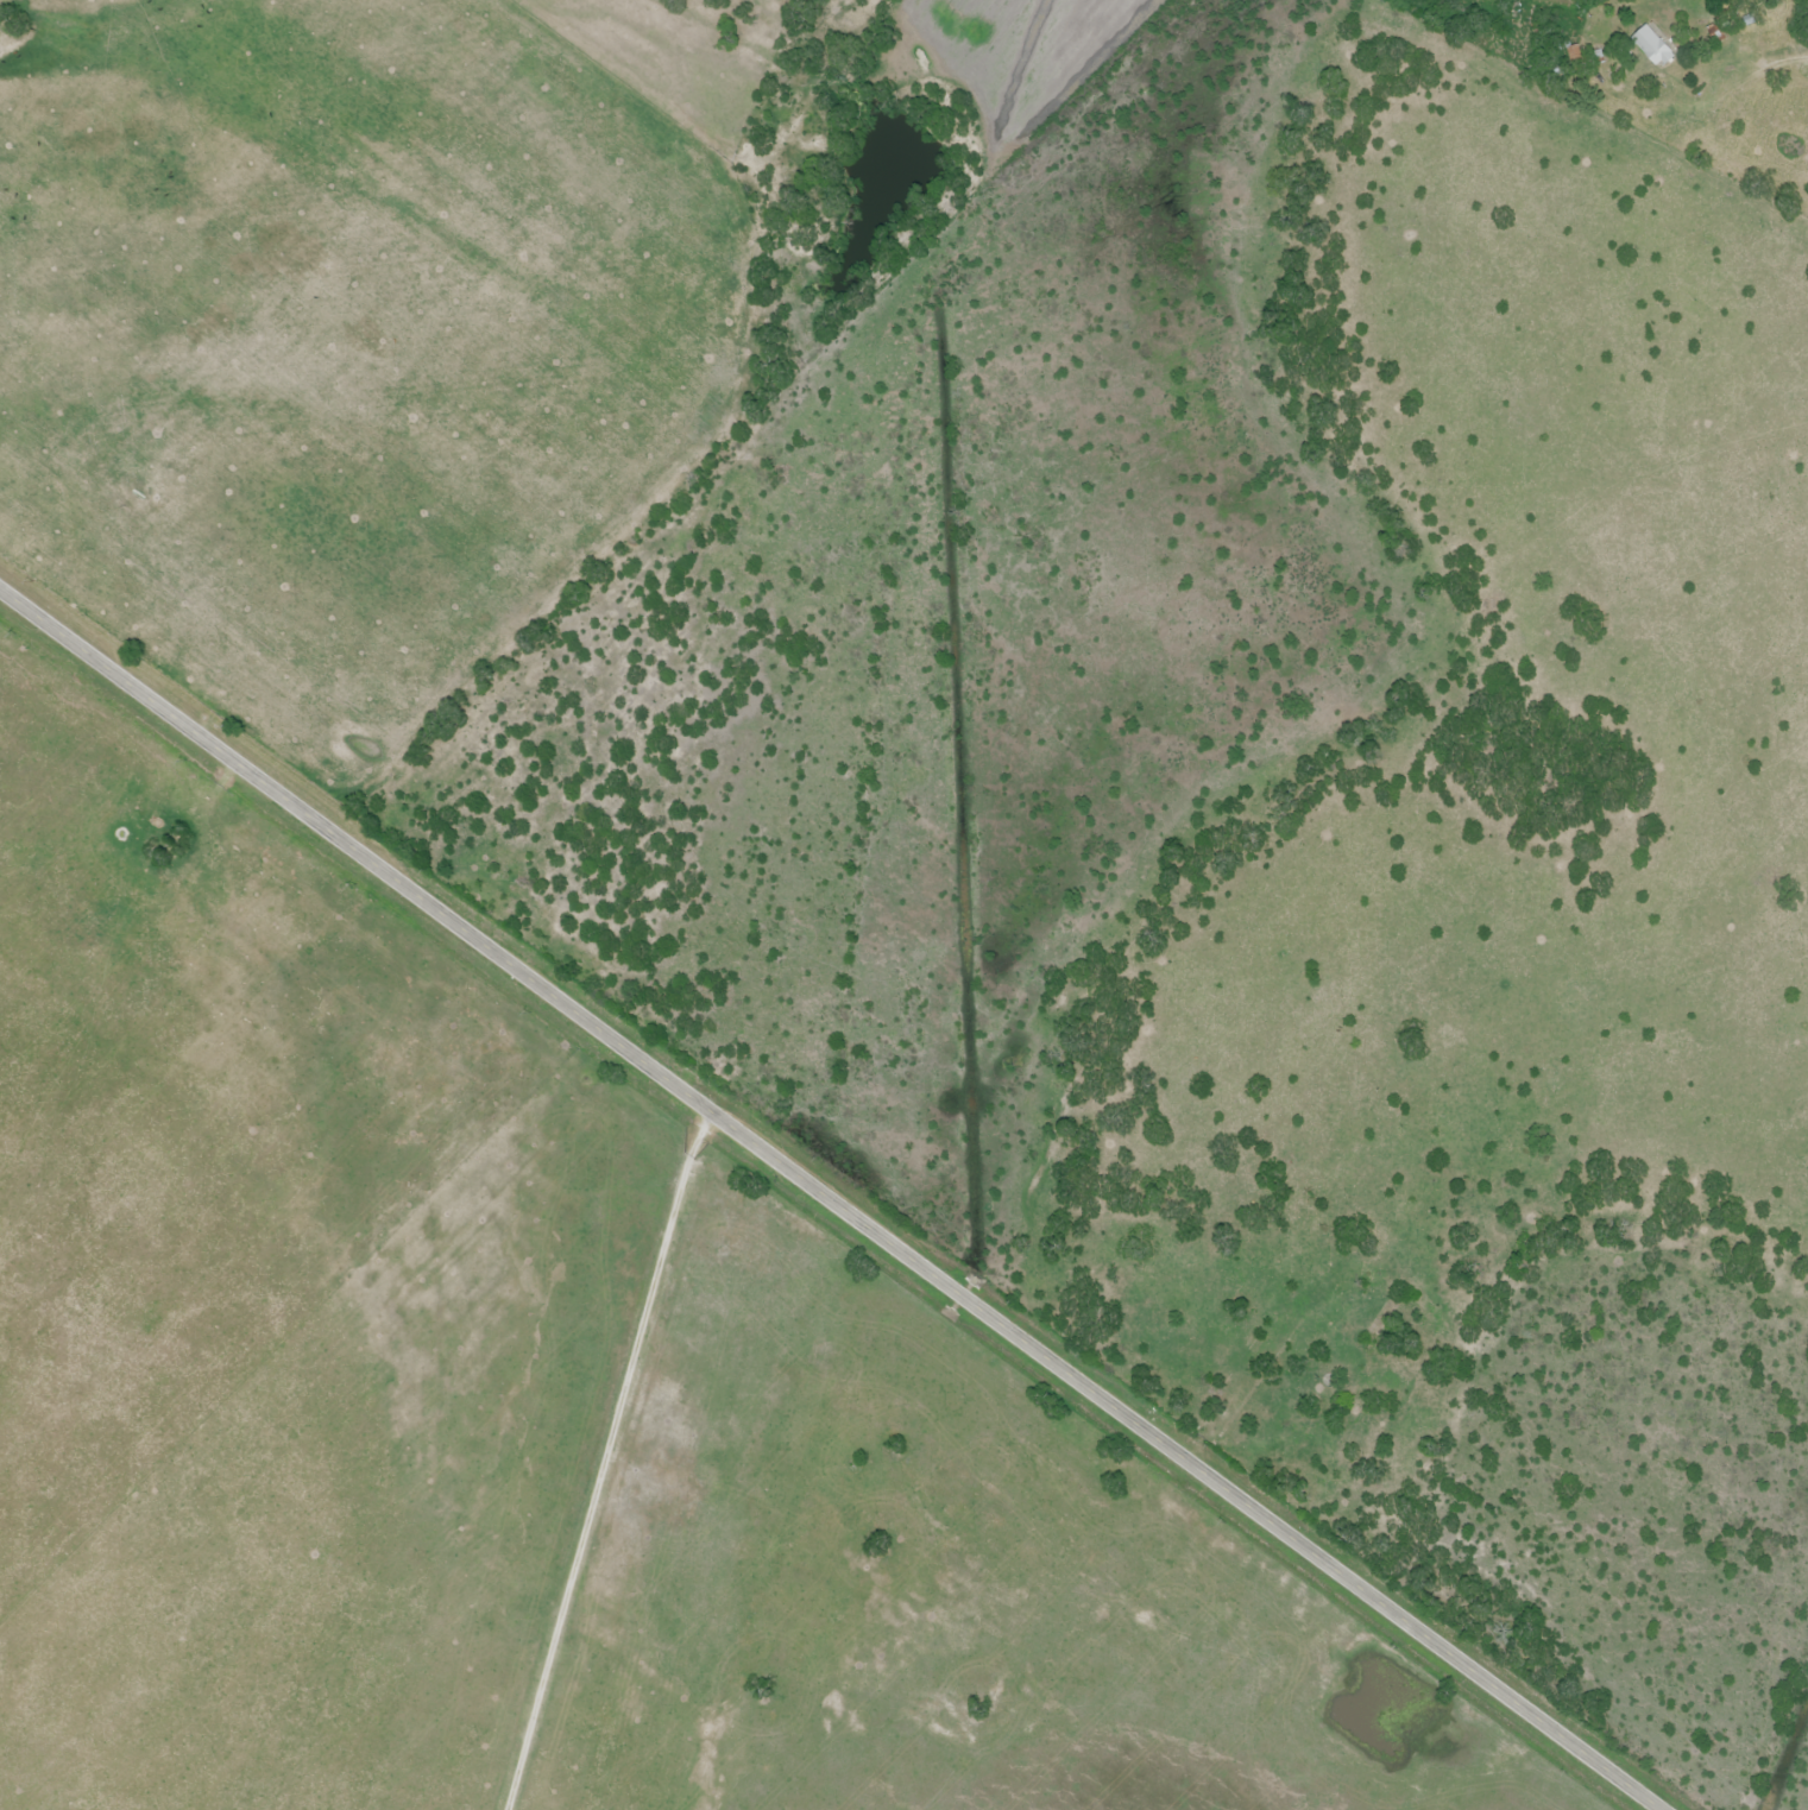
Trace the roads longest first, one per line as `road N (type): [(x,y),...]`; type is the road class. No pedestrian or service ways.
road 1 (secondary): [(1661,1809),(0,591)]

